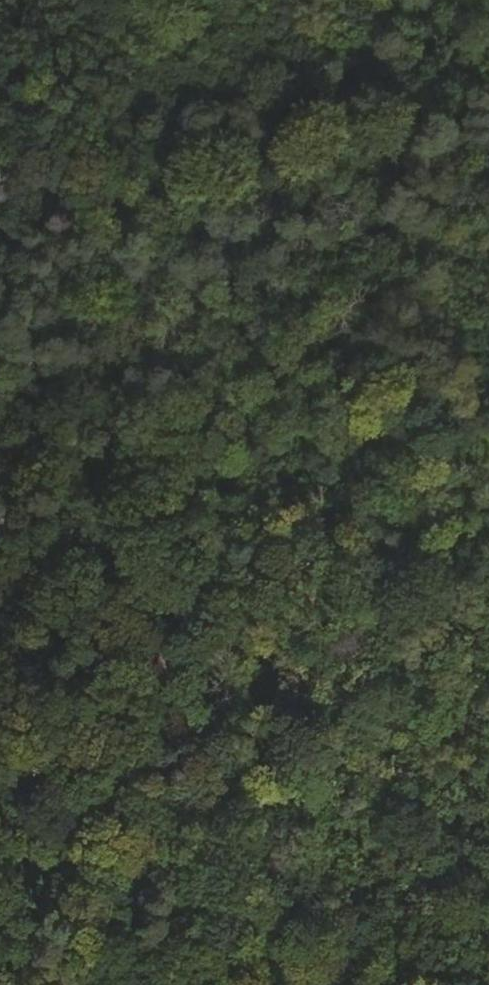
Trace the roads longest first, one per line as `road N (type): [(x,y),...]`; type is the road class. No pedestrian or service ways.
road 1 (track): [(159,669),(200,428),(292,226),(366,106),(488,11)]
road 2 (track): [(0,377),(96,506),(188,745),(271,871),(401,984)]
road 3 (track): [(159,669),(39,984)]

